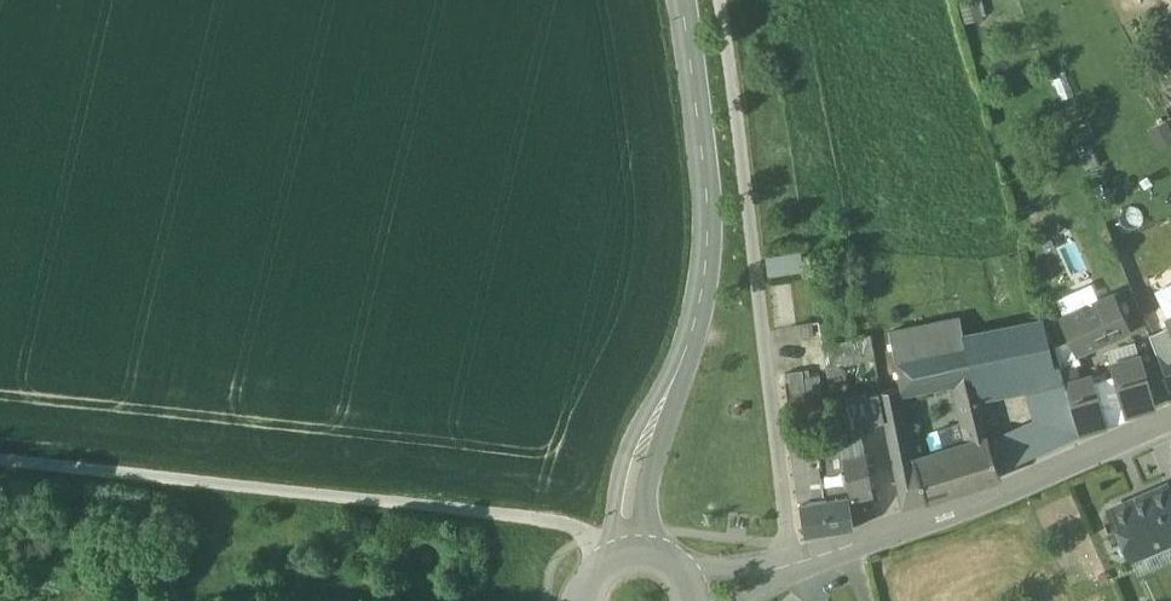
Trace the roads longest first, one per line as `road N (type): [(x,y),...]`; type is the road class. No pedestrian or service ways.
road 1 (track): [(607,563),(581,527),(550,518),(0,458)]
road 2 (unclassified): [(630,555),(633,477),(693,335),(705,275),(706,221),(678,0)]
road 3 (residential): [(826,553),(1170,417)]
road 4 (residential): [(826,553),(667,566)]

